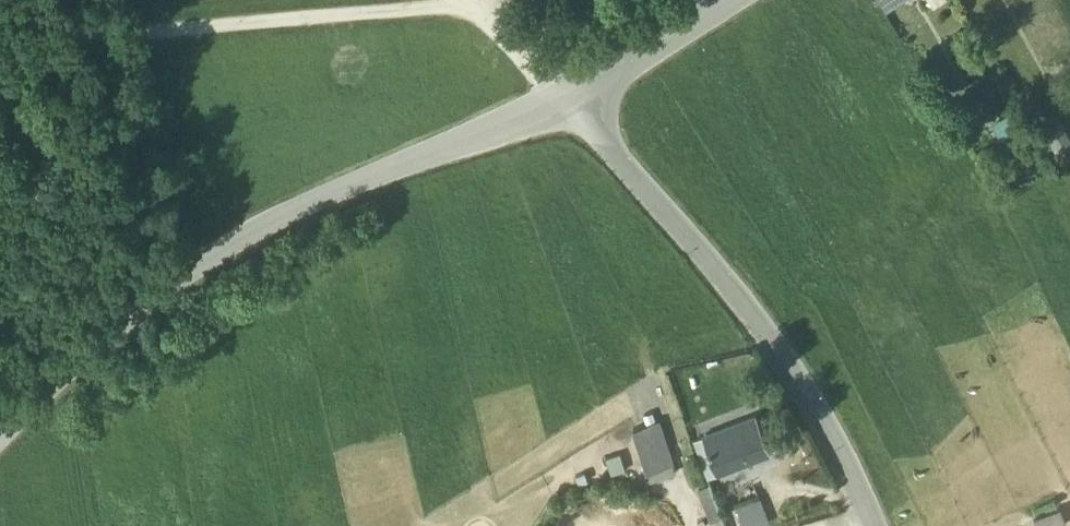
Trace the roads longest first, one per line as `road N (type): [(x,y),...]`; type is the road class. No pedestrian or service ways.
road 1 (residential): [(565,102),(321,198),(208,259),(84,356),(0,439)]
road 2 (track): [(0,44),(469,4),(565,102)]
road 3 (tertiary): [(874,525),(768,342),(565,102)]
road 4 (tertiary): [(565,102),(729,0)]

